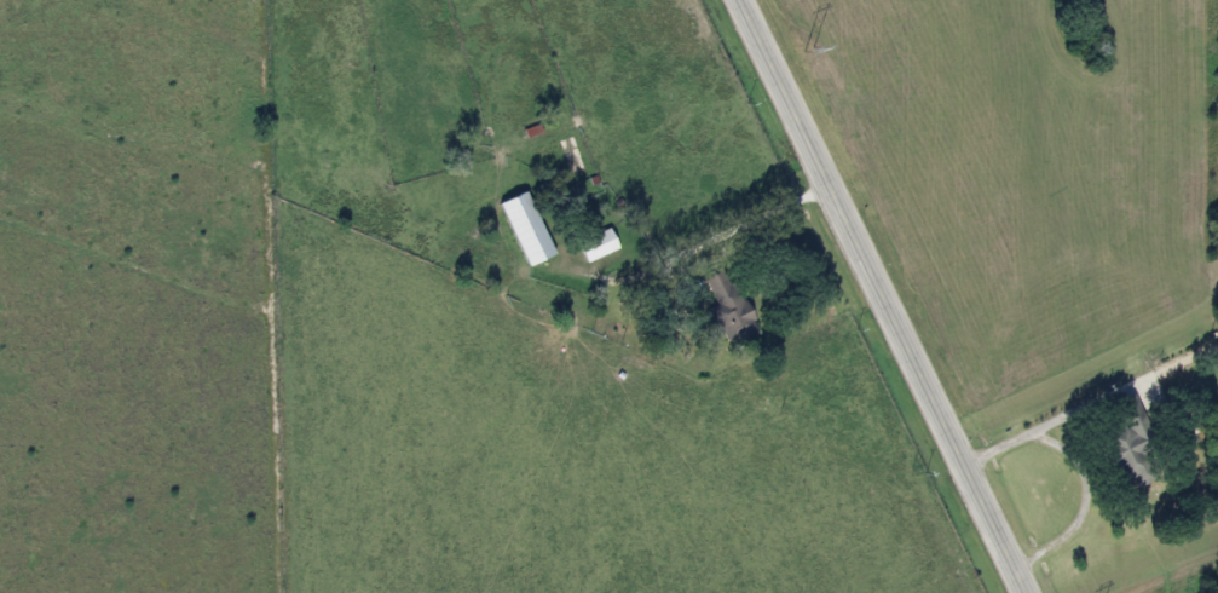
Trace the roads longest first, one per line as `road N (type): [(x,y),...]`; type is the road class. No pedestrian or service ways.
road 1 (primary): [(1028,592),(741,0)]

